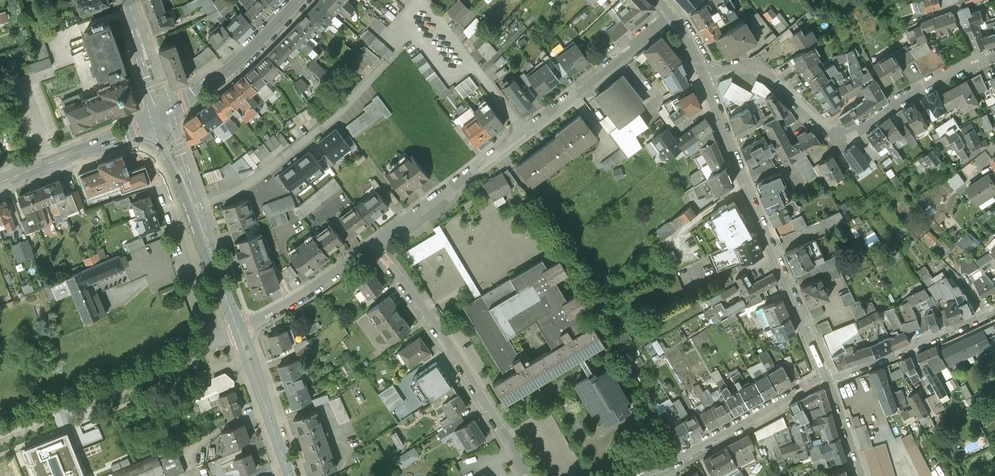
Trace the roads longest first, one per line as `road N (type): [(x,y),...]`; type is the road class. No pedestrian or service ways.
road 1 (residential): [(673,14),(375,243)]
road 2 (residential): [(994,57),(949,73),(850,134),(833,134),(751,65),(705,73)]
road 3 (tertiary): [(828,380),(705,73)]
road 4 (residential): [(525,475),(471,379),(375,243)]
road 5 (residential): [(239,333),(0,429)]
road 6 (residential): [(195,206),(268,168),(384,65)]
road 7 (residential): [(828,380),(645,475)]
road 8 (residential): [(828,380),(994,312)]
road 9 (tertiary): [(164,118),(250,50),(297,0)]
road 10 (tertiary): [(0,182),(164,118)]
road 11 (residential): [(375,243),(239,333)]
road 12 (secondary): [(290,475),(239,333)]
road 13 (secondary): [(239,333),(195,206)]
road 14 (secondary): [(128,0),(164,118)]

